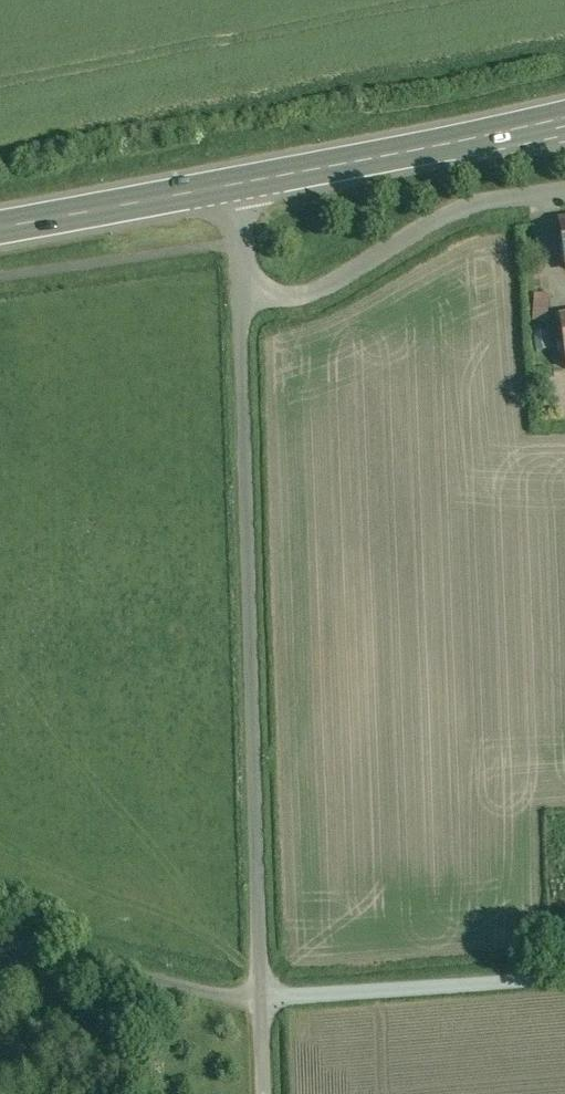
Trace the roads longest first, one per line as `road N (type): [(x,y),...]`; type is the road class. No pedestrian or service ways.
road 1 (residential): [(230,185),(240,244),(260,996)]
road 2 (secondary): [(230,185),(564,119)]
road 3 (unclassified): [(564,980),(260,996)]
road 4 (unclassified): [(260,996),(0,944)]
road 5 (secondary): [(0,227),(230,185)]

